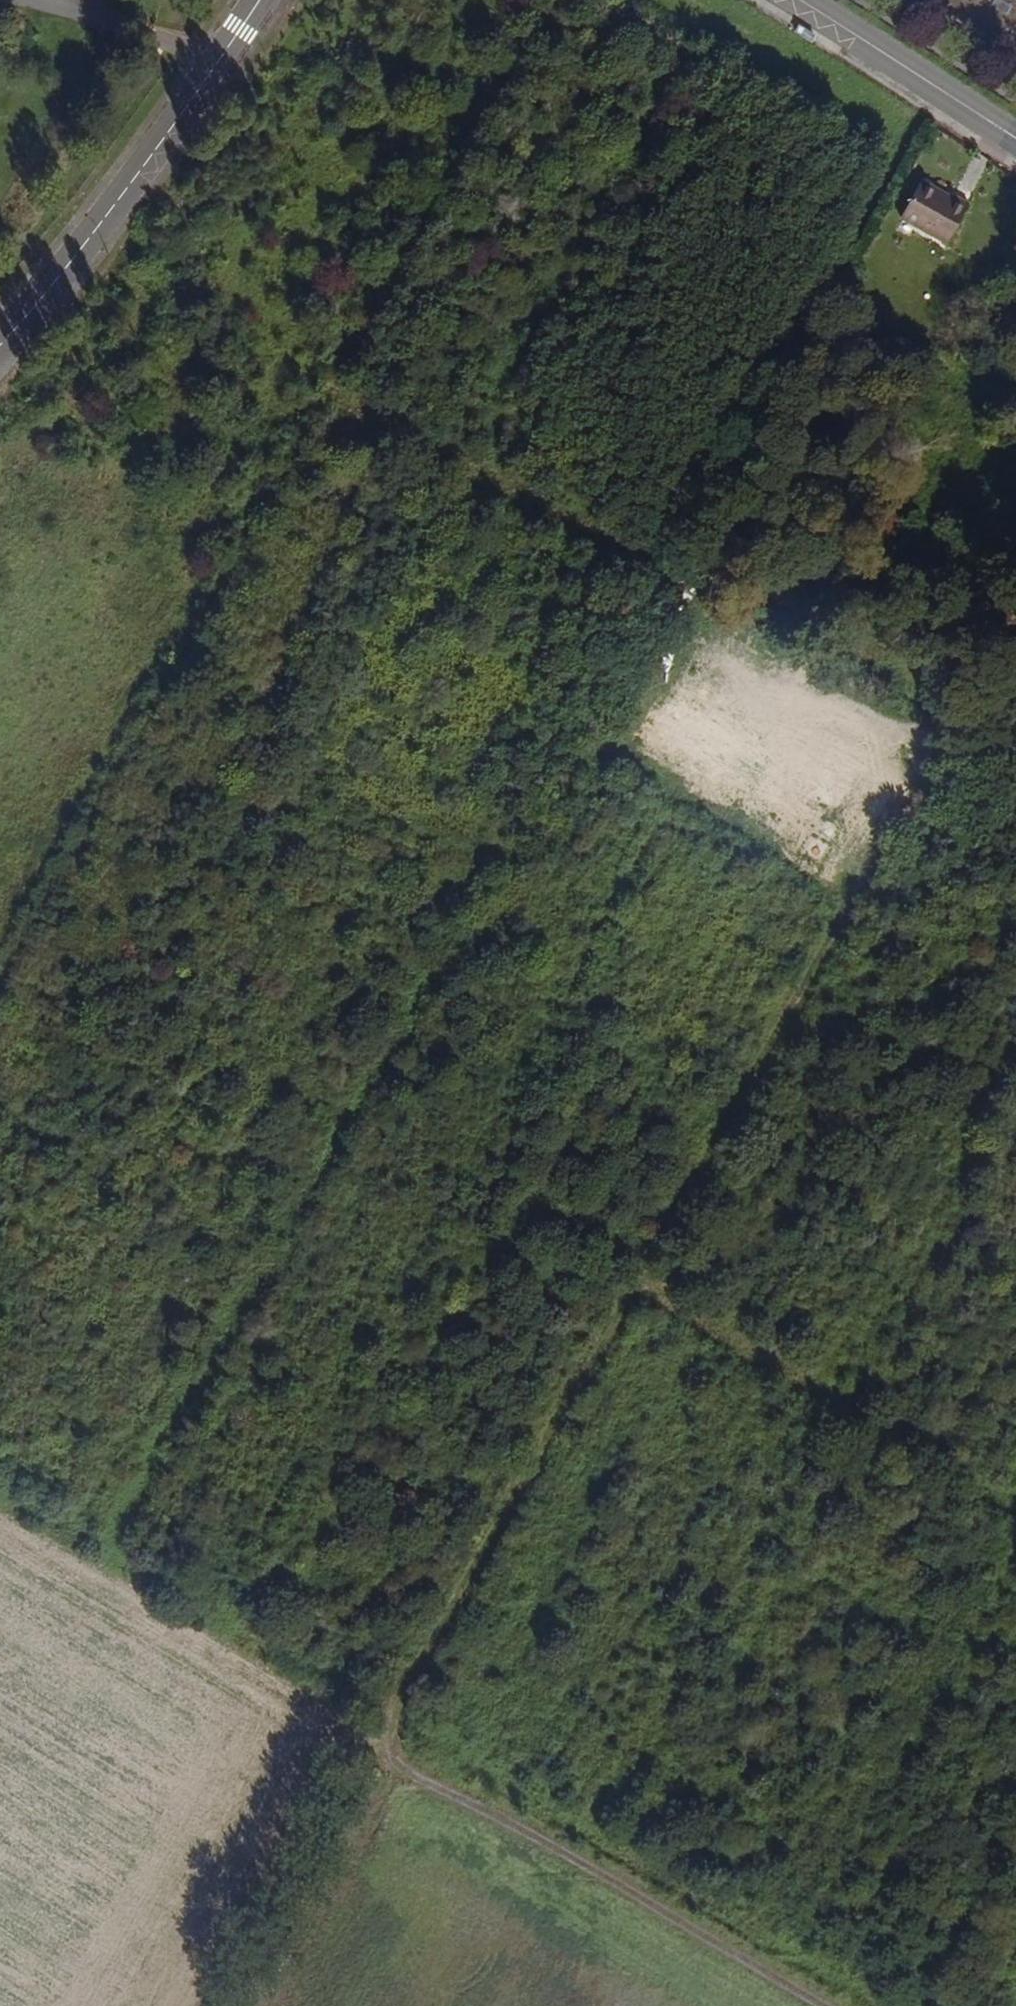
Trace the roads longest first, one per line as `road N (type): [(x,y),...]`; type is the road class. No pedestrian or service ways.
road 1 (unclassified): [(802,2005),(394,1769)]
road 2 (residential): [(0,351),(131,188),(262,0)]
road 3 (tertiary): [(801,0),(1015,138)]

